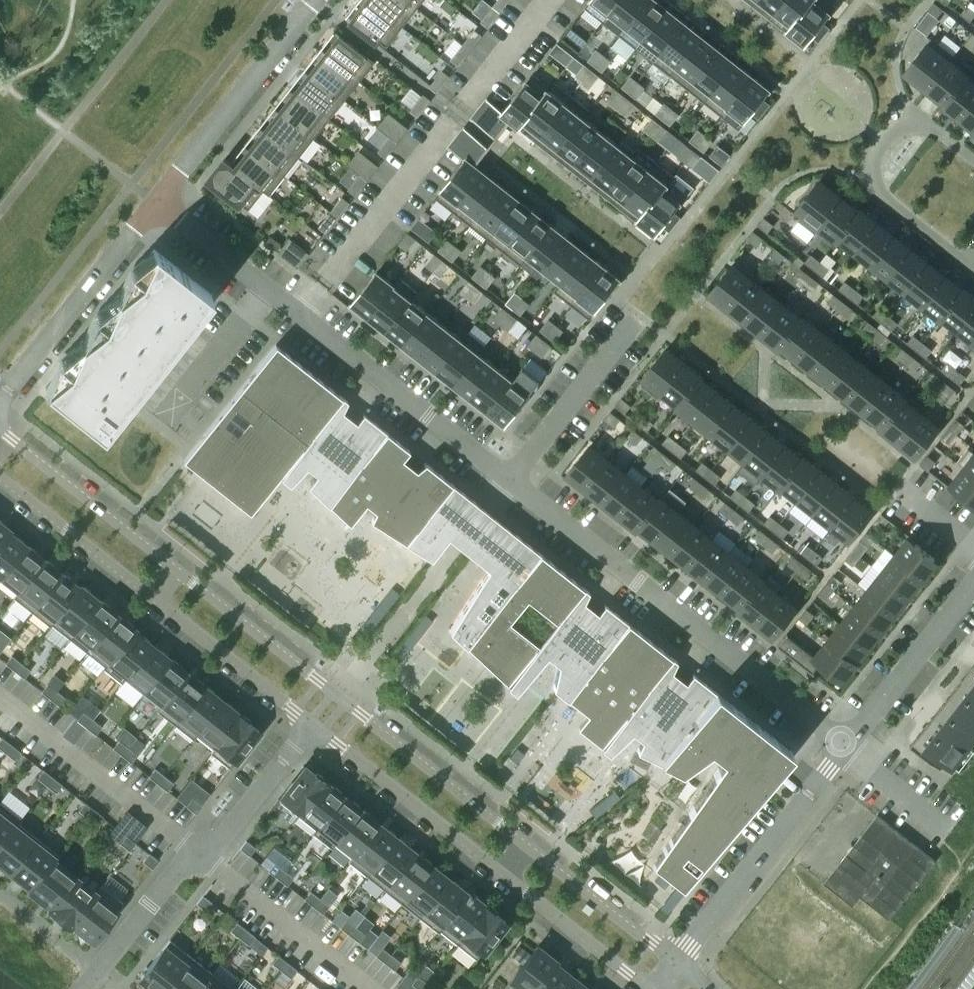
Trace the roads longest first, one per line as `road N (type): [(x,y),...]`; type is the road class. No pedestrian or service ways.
road 1 (residential): [(526,843),(174,568)]
road 2 (residential): [(513,482),(852,747)]
road 3 (residential): [(103,973),(174,872),(225,836),(310,721)]
road 4 (residential): [(852,747),(678,961)]
road 5 (residential): [(973,162),(937,133),(912,129),(887,145),(874,175),(875,189),(973,268)]
road 6 (residential): [(303,319),(513,482)]
road 7 (residential): [(320,0),(160,204)]
road 8 (residential): [(160,204),(0,399)]
road 9 (residential): [(310,721),(501,872)]
road 10 (residential): [(174,568),(0,427)]
road 11 (residential): [(640,321),(513,482)]
road 12 (residential): [(152,596),(310,721)]
road 13 (residential): [(973,592),(852,747)]
road 14 (residential): [(0,476),(152,596)]
road 15 (residential): [(678,961),(526,843)]
road 16 (residential): [(501,872),(649,988)]
road 17 (residential): [(160,204),(303,319)]

